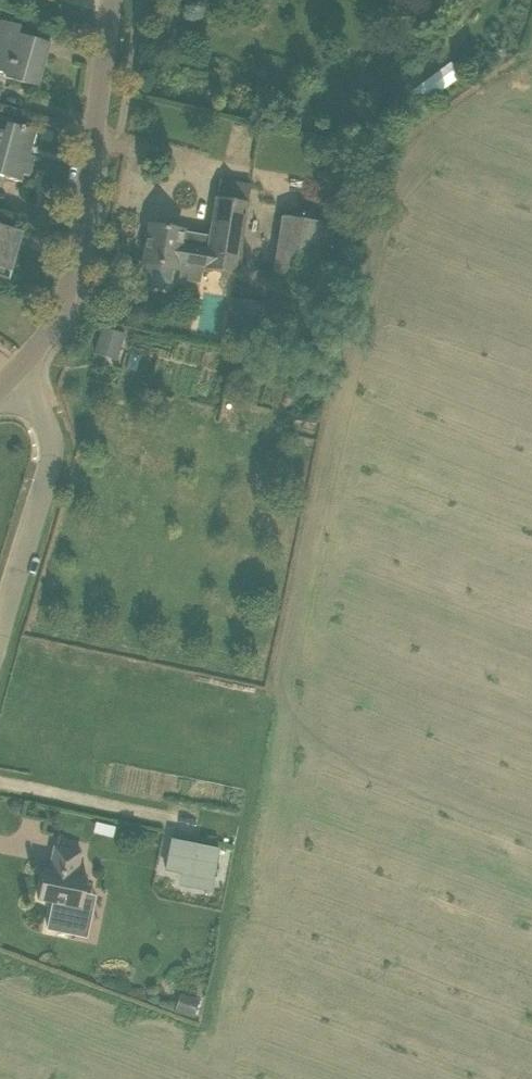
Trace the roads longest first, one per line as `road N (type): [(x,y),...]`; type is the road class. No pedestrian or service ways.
road 1 (unclassified): [(5,381),(51,330),(70,289),(111,0)]
road 2 (unclassified): [(0,640),(54,452),(41,415),(5,381)]

